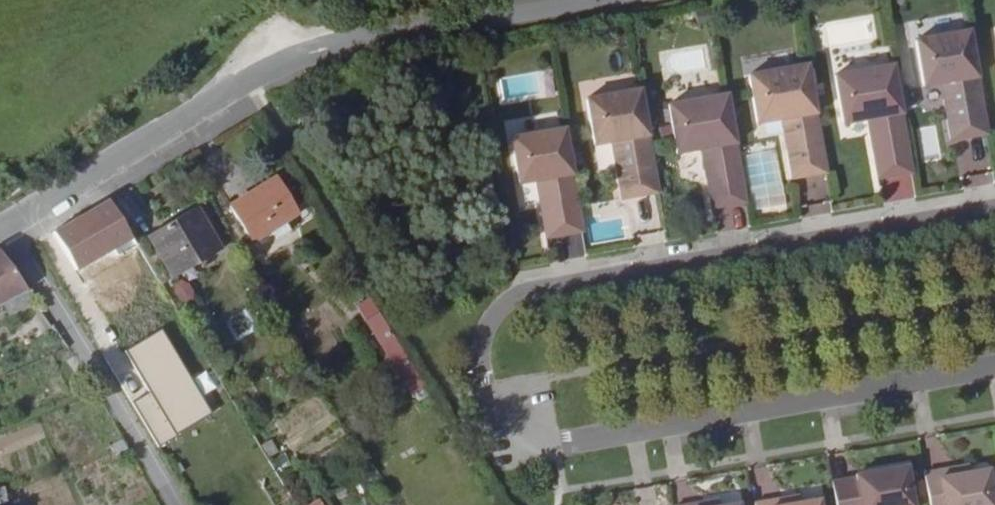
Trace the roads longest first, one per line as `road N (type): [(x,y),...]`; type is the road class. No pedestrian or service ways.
road 1 (residential): [(994,368),(511,453),(487,440),(471,344),(485,310),(512,291),(994,205)]
road 2 (tertiary): [(2,229),(291,63),(608,0)]
road 3 (residential): [(171,504),(2,229)]

